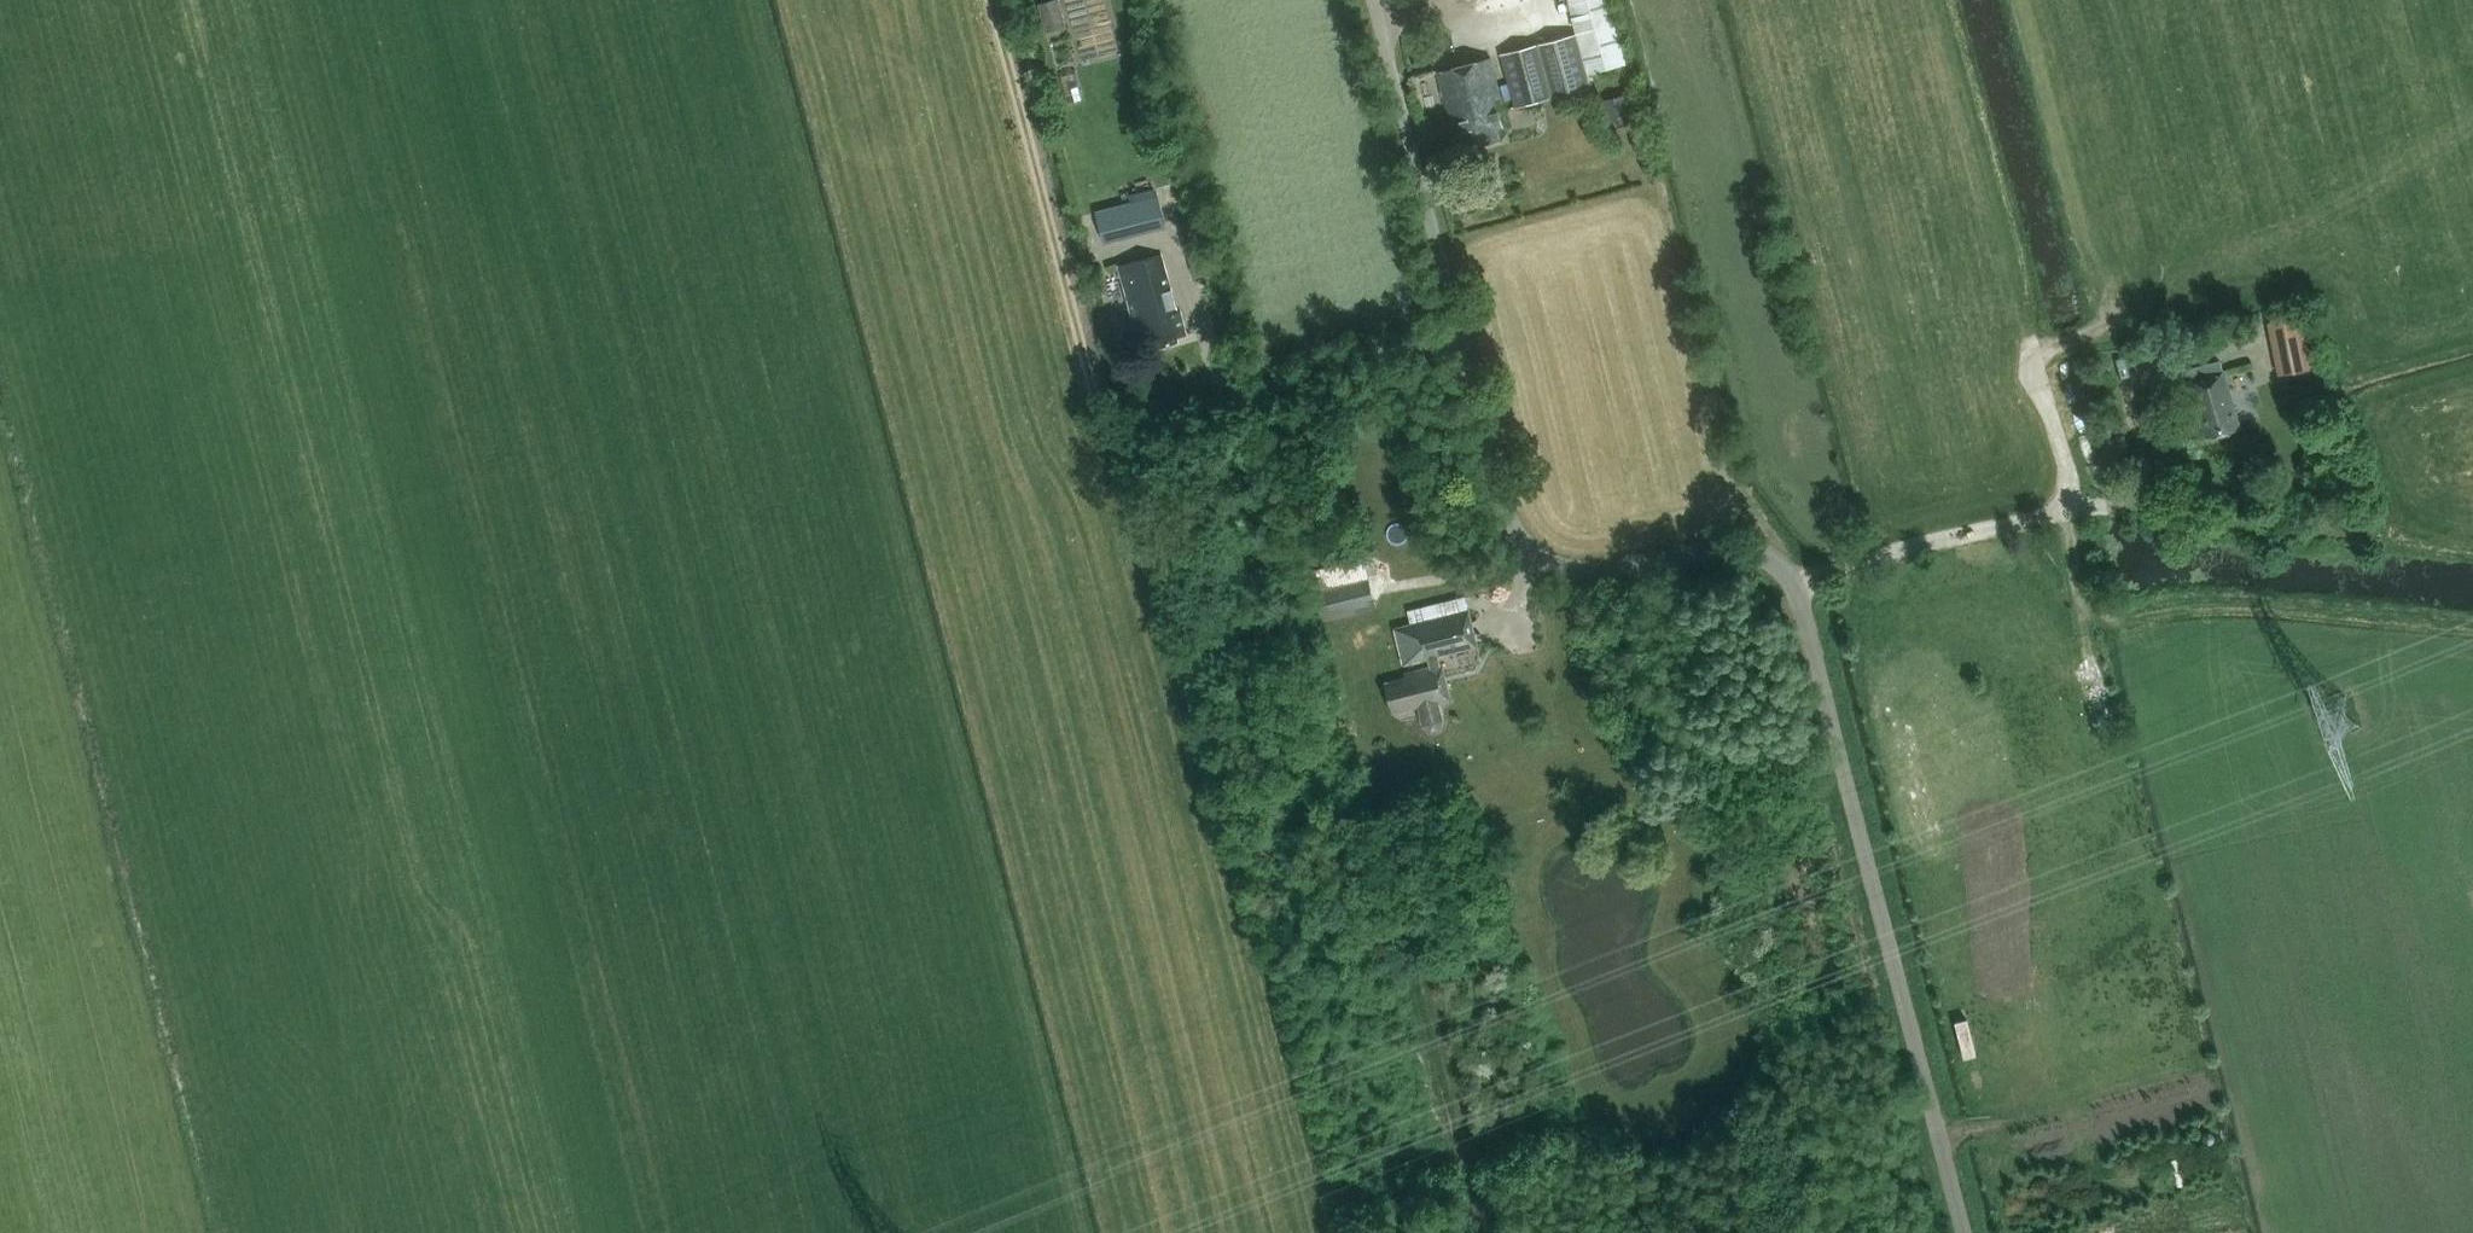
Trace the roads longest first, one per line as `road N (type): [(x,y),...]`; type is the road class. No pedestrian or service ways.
road 1 (unclassified): [(1964,1232),(1808,624),(1788,578),(1747,551),(1570,569),(1547,565),(1519,543),(1372,0)]

